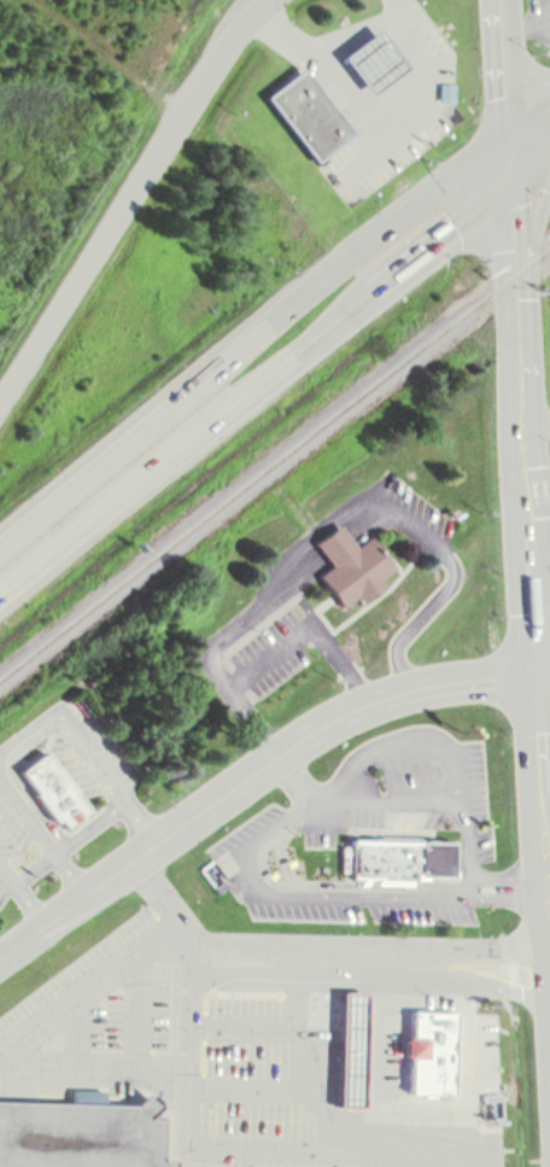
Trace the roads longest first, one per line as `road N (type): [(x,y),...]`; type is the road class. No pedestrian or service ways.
road 1 (trunk): [(0,598),(511,182)]
road 2 (trunk): [(510,133),(0,542)]
road 3 (residential): [(0,959),(345,714),(410,689),(536,676)]
road 4 (residential): [(263,0),(0,400)]
road 5 (tertiary): [(536,676),(517,269)]
road 6 (tertiary): [(549,906),(536,676)]
road 7 (secondary): [(510,133),(500,0)]

